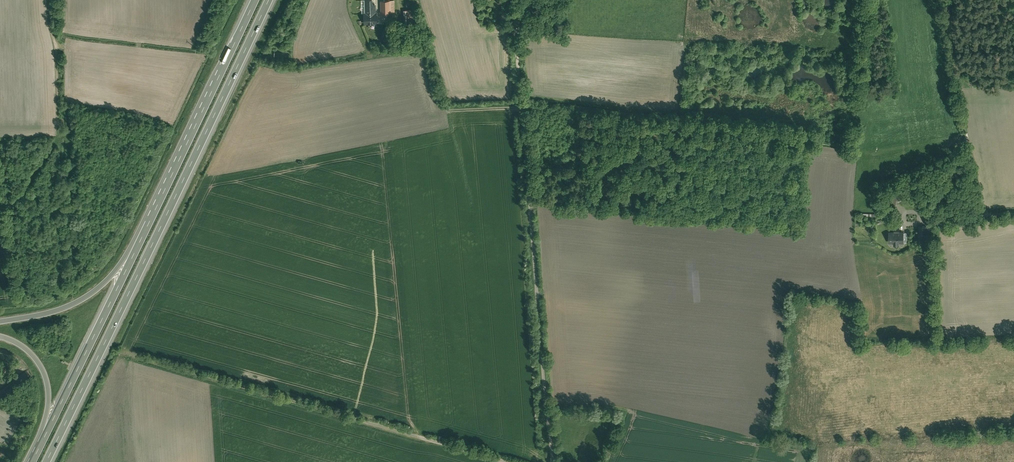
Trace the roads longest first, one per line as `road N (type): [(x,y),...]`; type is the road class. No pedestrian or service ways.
road 1 (motorway): [(46,461),(268,0)]
road 2 (unclassified): [(553,461),(511,0)]
road 3 (track): [(510,461),(127,354)]
road 4 (motorway): [(153,213),(32,461)]
road 5 (motorway): [(255,0),(153,213)]
road 6 (motorway): [(153,213),(122,262),(85,298),(0,321)]
road 7 (motorway): [(0,336),(31,354),(47,385),(31,461)]
road 8 (track): [(49,0),(58,119)]

